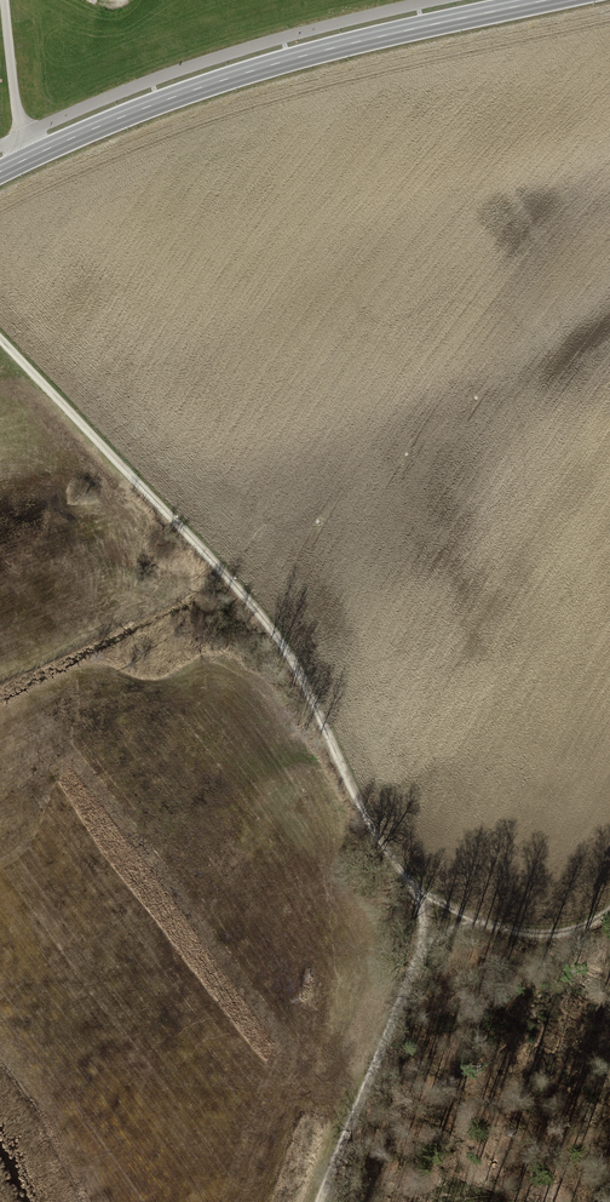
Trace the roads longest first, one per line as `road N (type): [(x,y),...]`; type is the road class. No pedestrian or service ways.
road 1 (track): [(320,1201),(402,998),(429,918),(425,898),(369,817),(308,688),(260,613),(0,330)]
road 2 (secondary): [(538,0),(253,70),(98,126),(0,172)]
road 3 (track): [(0,145),(248,48),(434,0)]
road 4 (track): [(425,898),(524,932),(570,932),(609,910)]
road 5 (track): [(28,158),(5,0)]

